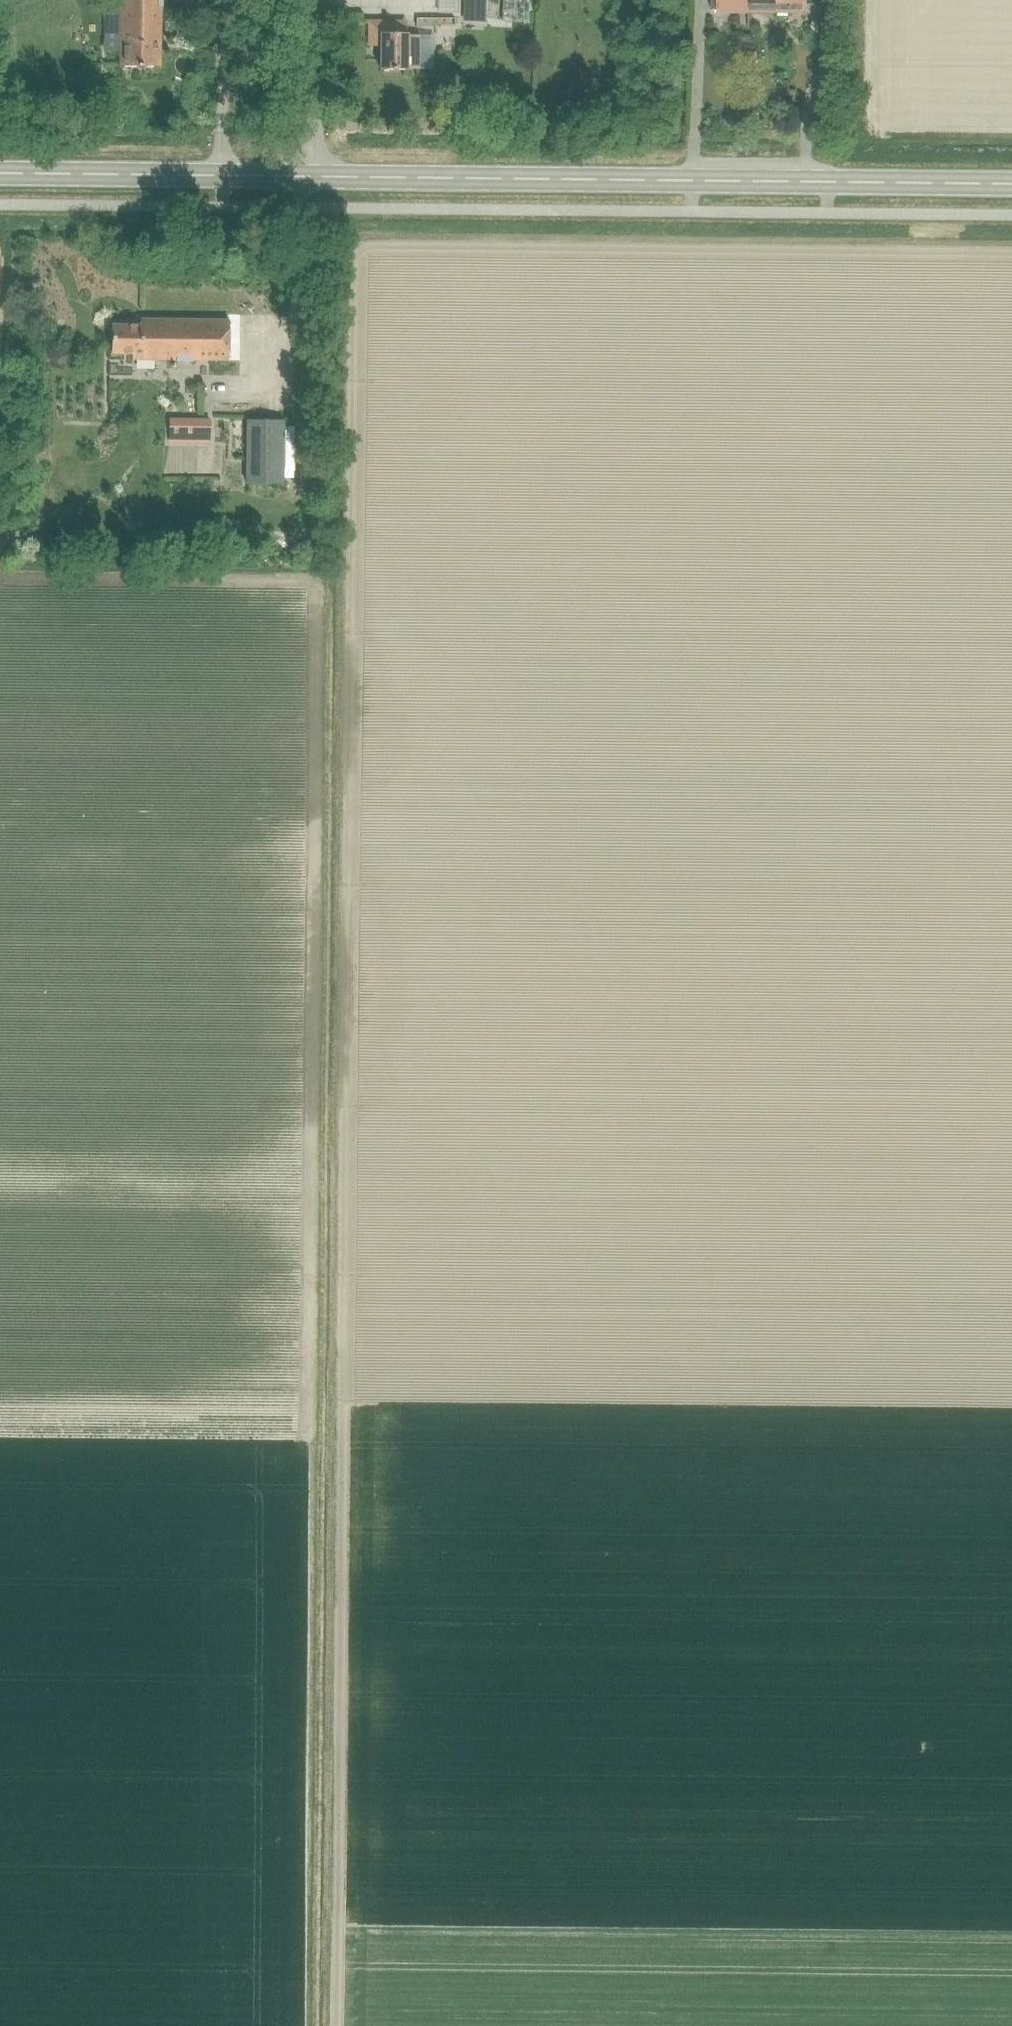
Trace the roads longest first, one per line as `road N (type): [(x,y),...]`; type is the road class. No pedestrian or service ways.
road 1 (secondary): [(1011,185),(0,173)]

